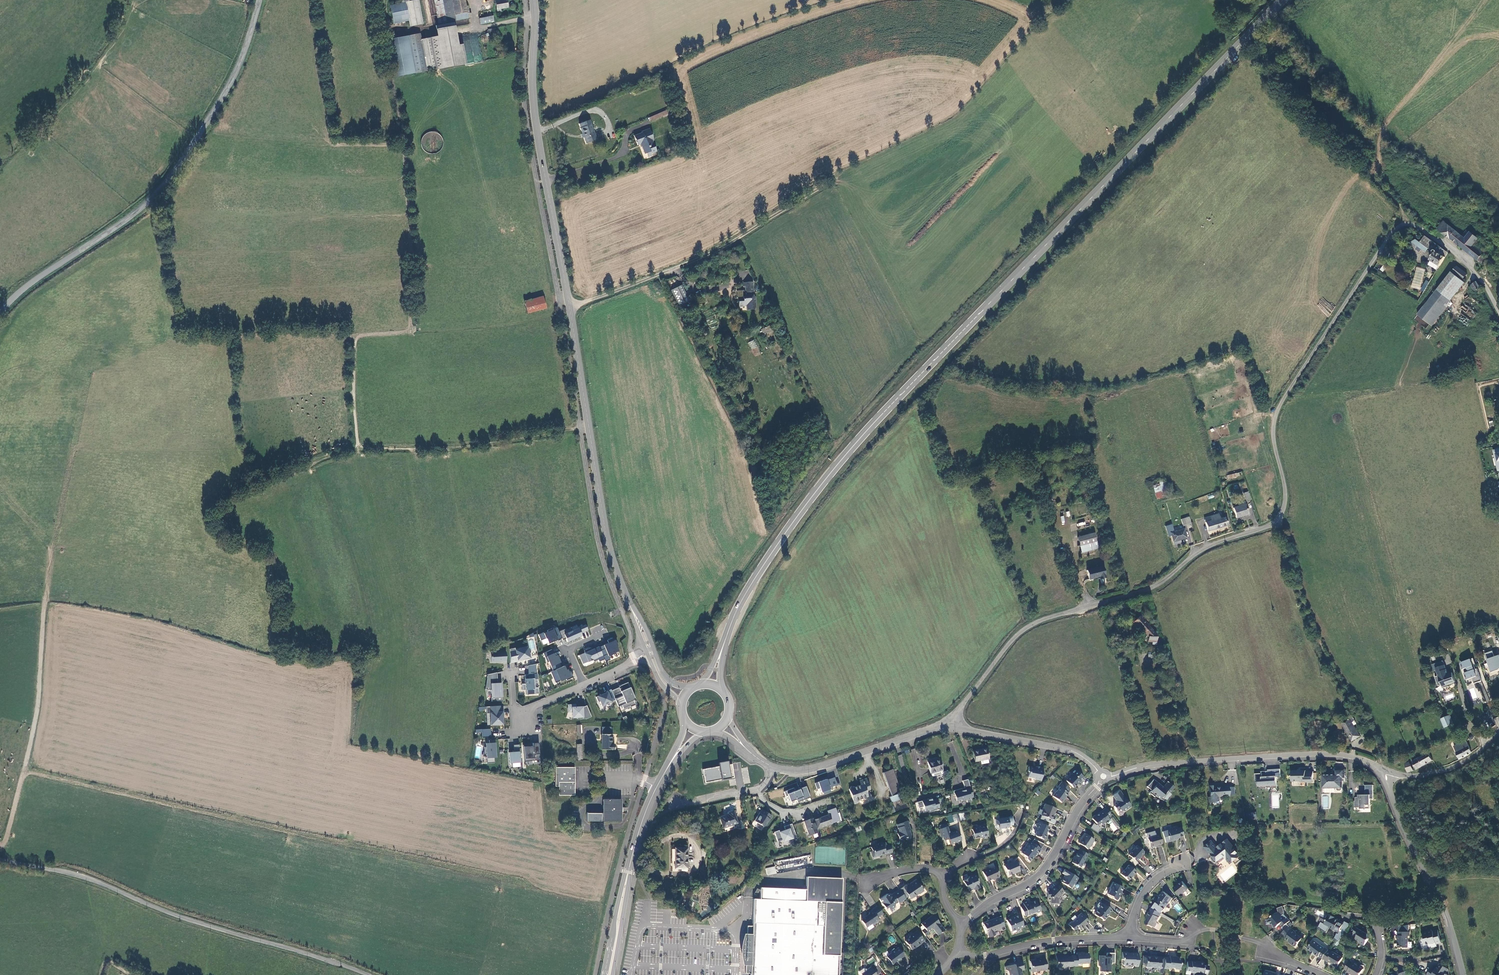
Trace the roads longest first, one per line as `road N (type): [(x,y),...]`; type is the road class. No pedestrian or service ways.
road 1 (unclassified): [(1498,312),(1456,254),(1412,224),(1397,228),(1281,404),(1274,442),(1286,499),(1275,523),(1207,547),(1159,586),(1027,627),(950,727)]
road 2 (secondary): [(1285,0),(821,485),(743,598),(722,650)]
road 3 (tertiary): [(0,313),(33,281),(120,225),(170,177),(220,101),(260,0)]
road 4 (unclassified): [(367,974),(188,920),(87,879),(0,860)]
road 5 (primary): [(569,308),(537,133),(533,0)]
road 6 (primary): [(630,605),(603,529),(569,308)]
road 7 (residential): [(1104,776),(1169,763),(1312,754),(1362,759),(1383,775)]
road 8 (track): [(587,426),(457,447),(359,447)]
road 9 (unclassified): [(1463,974),(1383,775)]
road 10 (residential): [(1104,776),(1040,874),(962,925)]
road 11 (residential): [(1128,937),(1182,942),(1213,930),(1323,974)]
road 12 (primary): [(658,784),(636,840),(609,974)]
road 13 (residential): [(774,767),(805,771),(950,727)]
road 14 (track): [(829,183),(727,248),(677,269)]
road 15 (residential): [(957,952),(985,956),(1042,942),(1128,937)]
road 16 (residential): [(950,727),(1070,751),(1104,776)]
road 17 (residential): [(647,653),(525,718)]
road 18 (unclassified): [(1383,775),(1446,772),(1498,737)]

